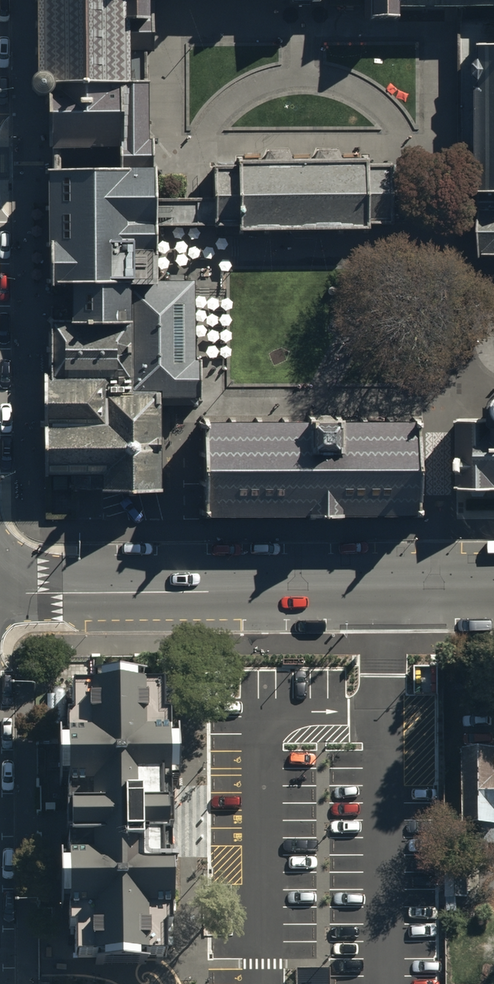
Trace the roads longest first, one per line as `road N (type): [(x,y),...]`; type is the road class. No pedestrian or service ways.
road 1 (tertiary): [(0,594),(493,589)]

